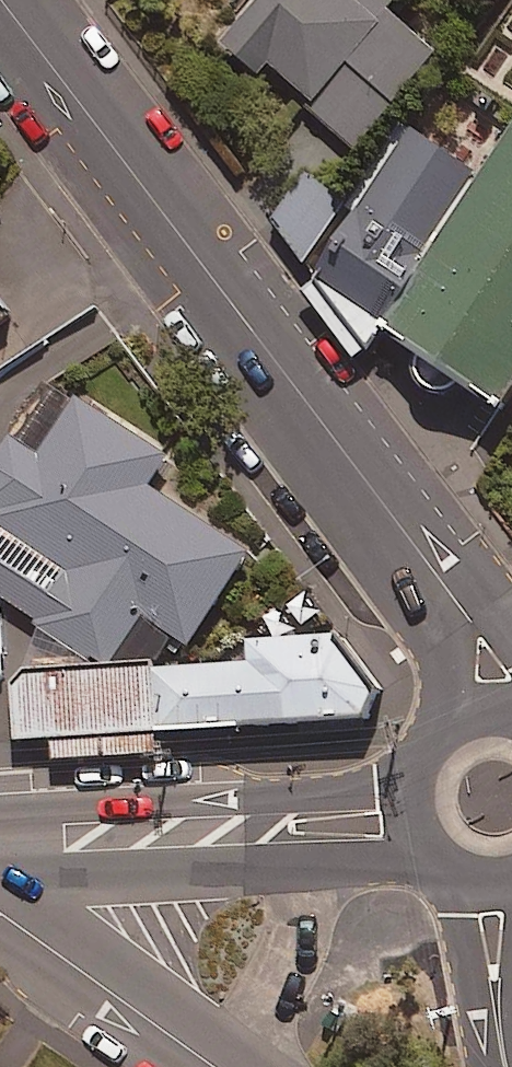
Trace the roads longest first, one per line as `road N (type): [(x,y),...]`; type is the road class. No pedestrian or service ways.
road 1 (tertiary): [(2,0),(475,628),(498,715)]
road 2 (tertiary): [(422,833),(0,855)]
road 3 (tertiary): [(216,1066),(2,914),(0,893)]
road 4 (tertiary): [(483,877),(507,1066)]
road 5 (tertiary): [(422,833),(415,779),(426,753),(445,732),(498,715)]

